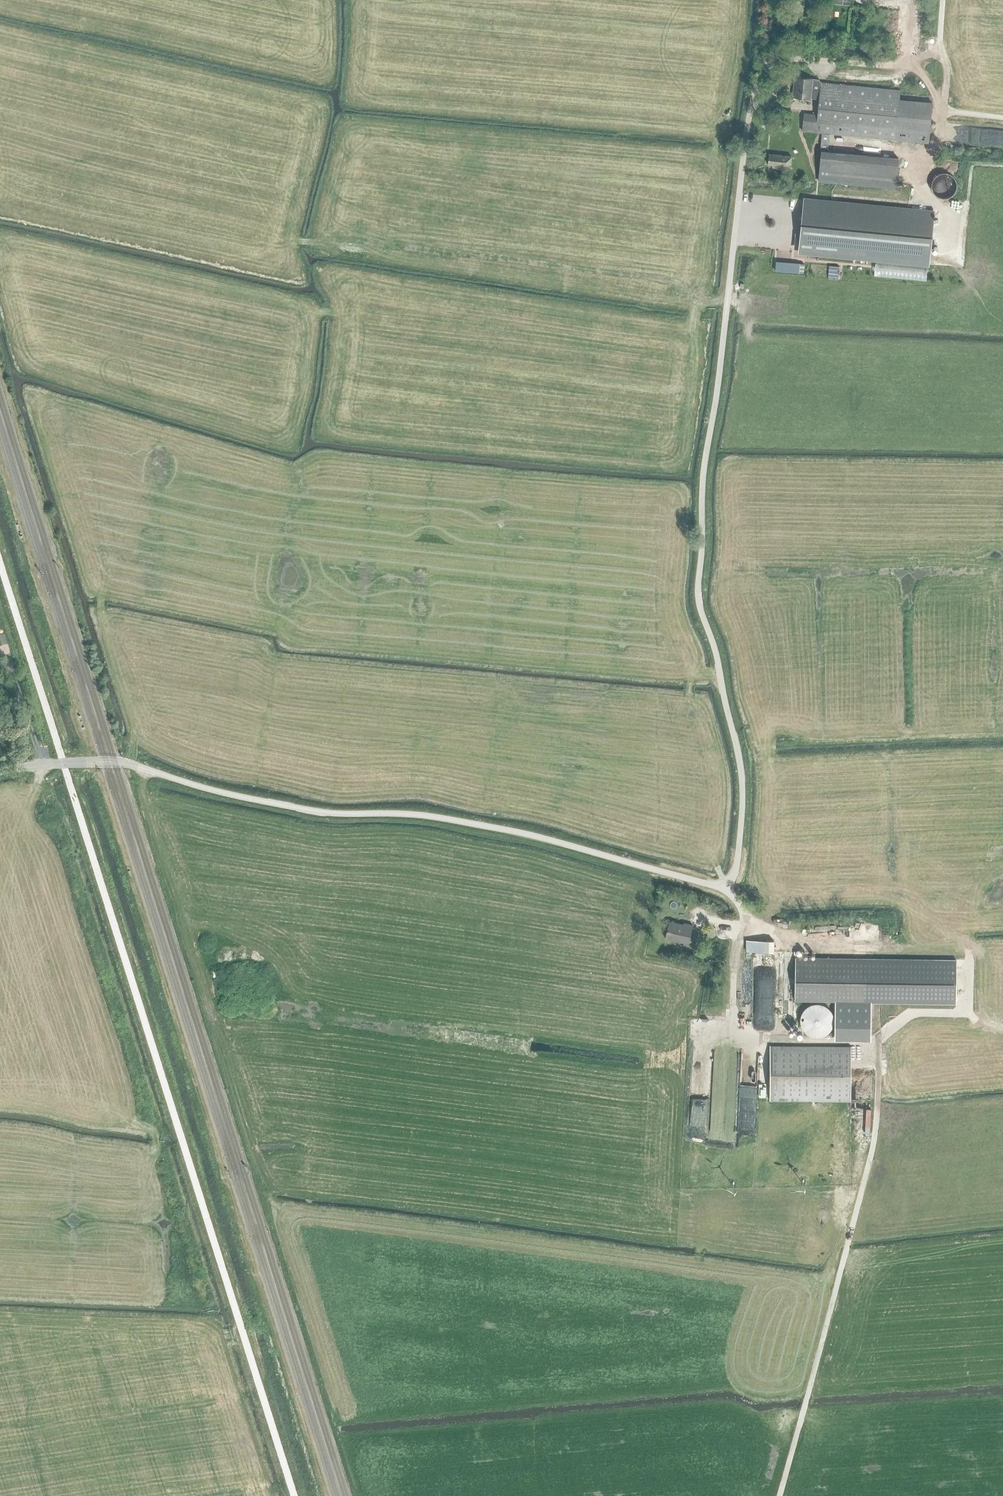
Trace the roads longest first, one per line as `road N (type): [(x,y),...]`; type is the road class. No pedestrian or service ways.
road 1 (unclassified): [(0,772),(124,764),(255,802),(478,824),(711,885),(726,882),(736,869),(742,777),(697,590),(738,194)]

